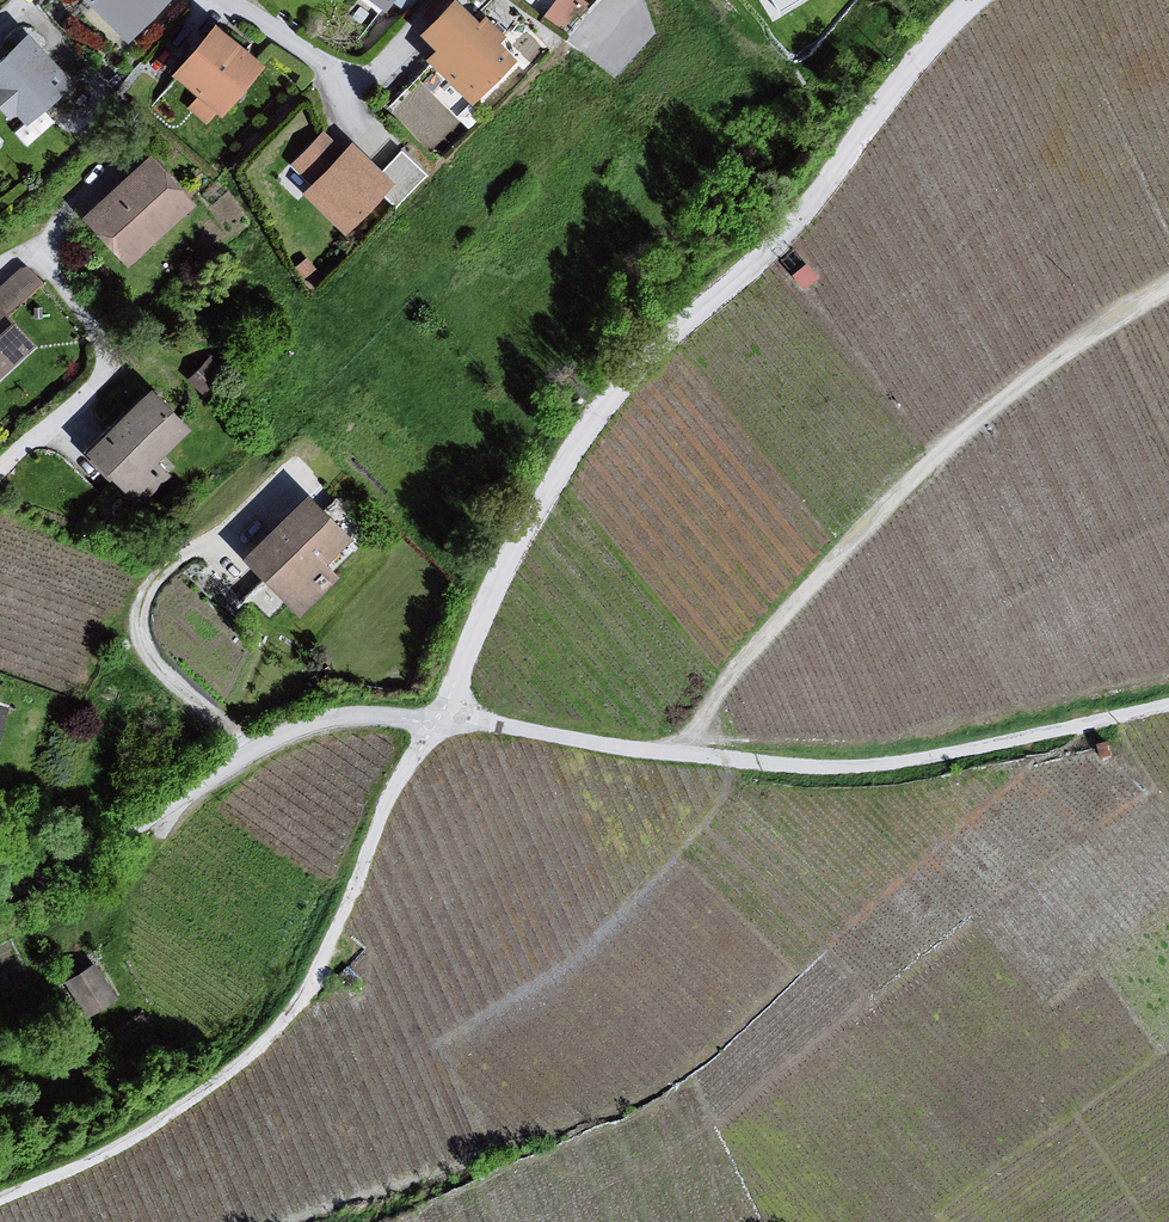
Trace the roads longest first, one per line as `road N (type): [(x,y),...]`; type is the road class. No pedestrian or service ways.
road 1 (unclassified): [(974,0),(779,238),(666,337),(605,404),(488,596),(433,725)]
road 2 (unclassified): [(433,725),(458,718),(625,749),(873,767),(1168,704)]
road 3 (track): [(1168,289),(1065,352),(895,500),(747,659),(692,755)]
road 4 (unclassified): [(433,725),(382,812),(307,996),(276,1032),(158,1121),(0,1200)]
road 5 (unclassified): [(433,725),(375,715),(296,731),(0,900)]
road 6 (residential): [(0,474),(109,371),(37,255),(59,229)]
road 7 (residential): [(217,0),(329,77)]

